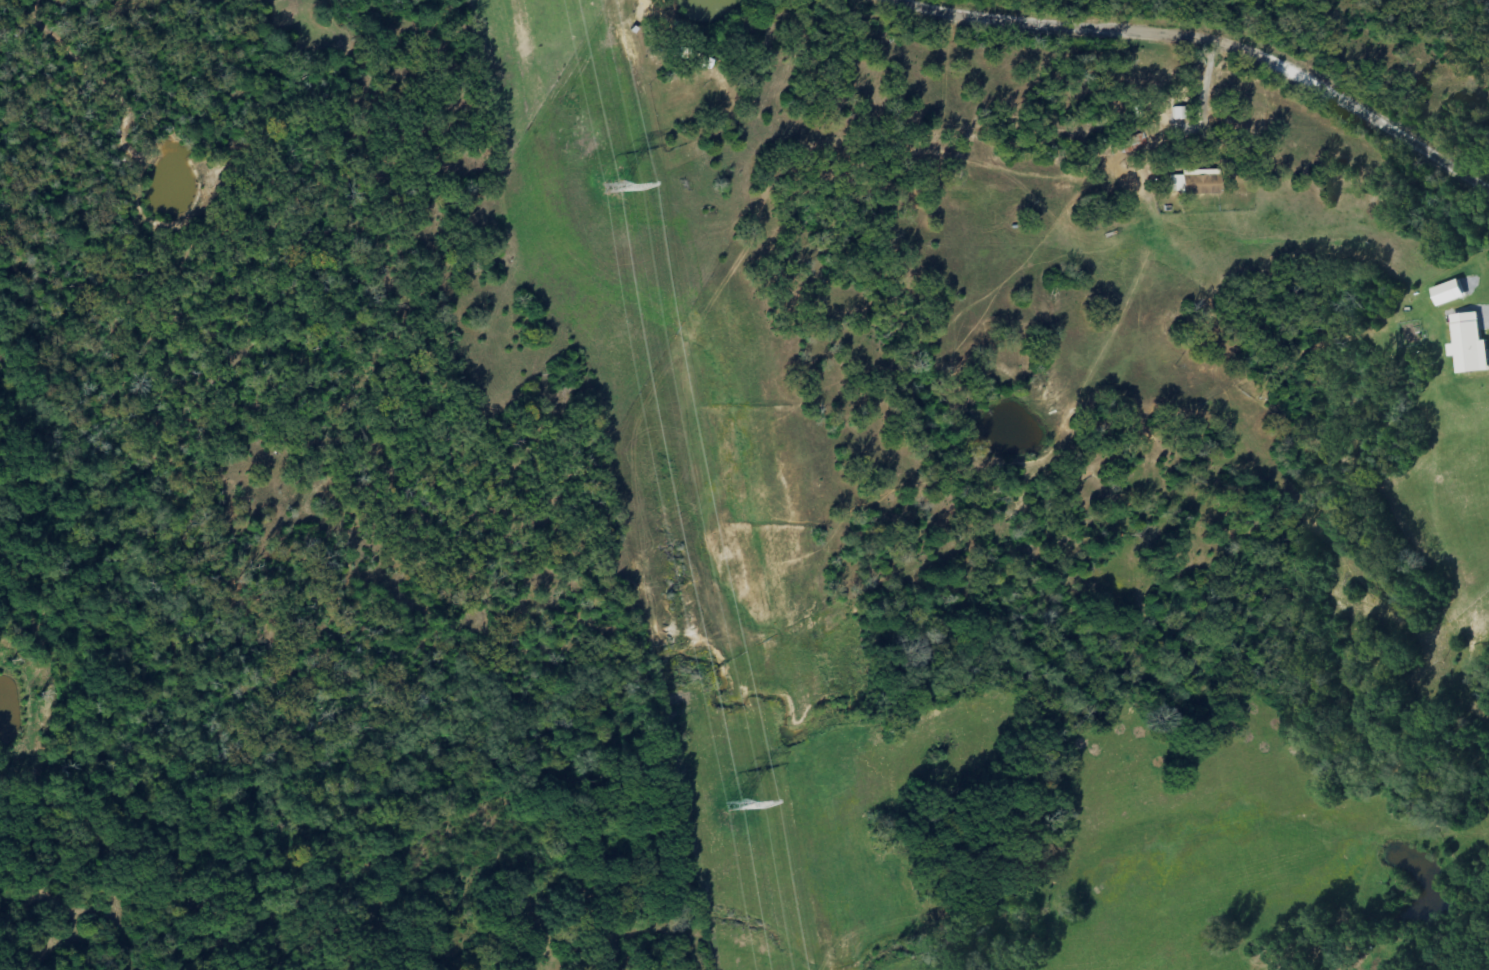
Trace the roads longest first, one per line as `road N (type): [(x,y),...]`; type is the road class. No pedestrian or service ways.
road 1 (residential): [(1488,217),(1347,107),(880,17),(858,0)]

